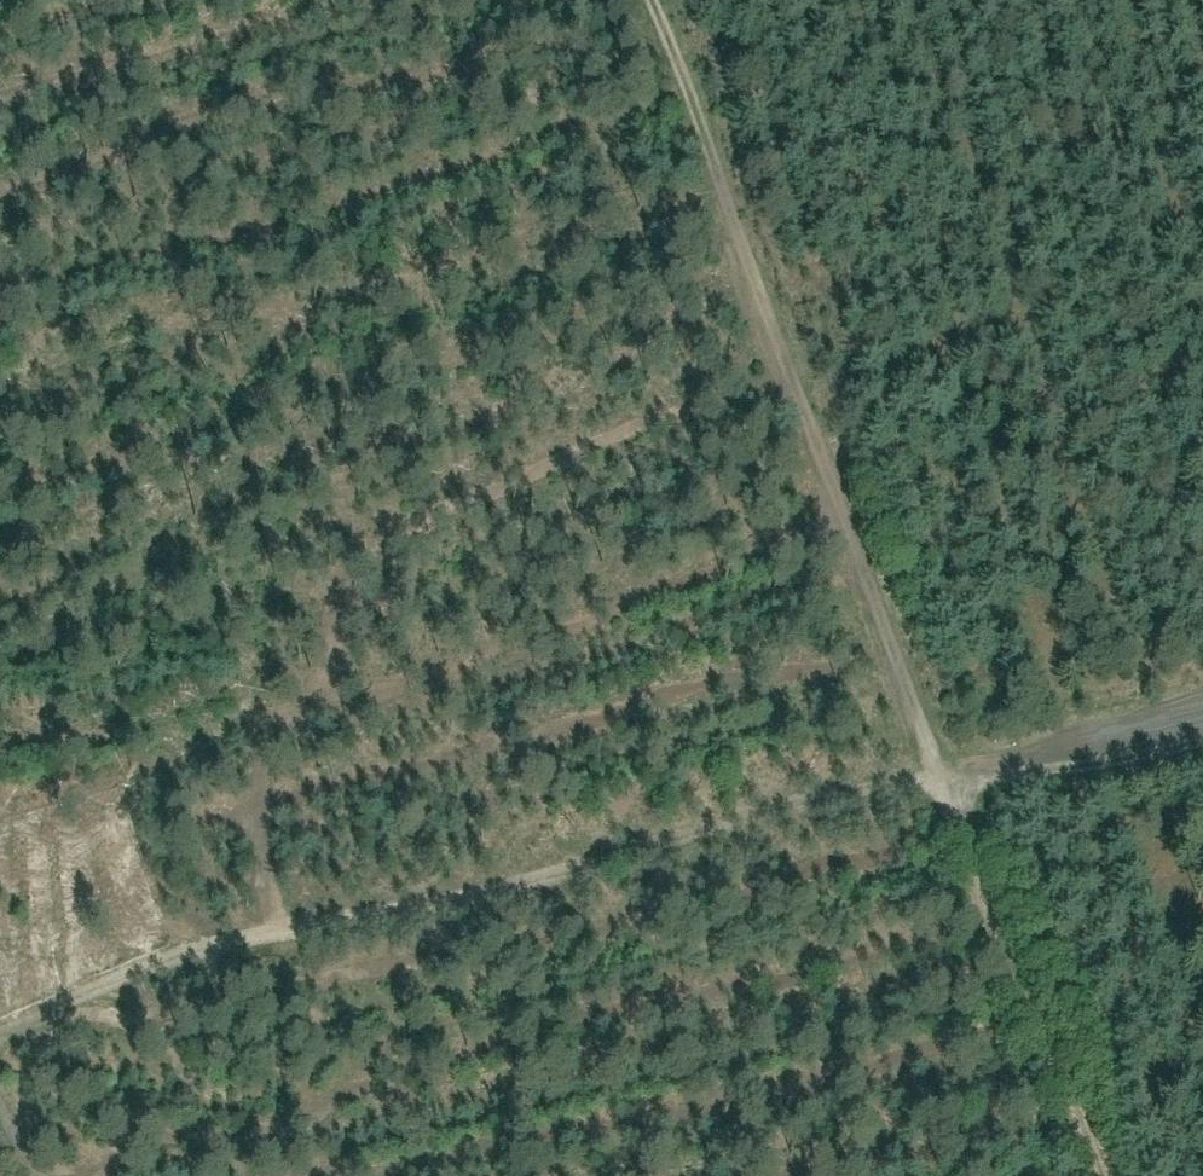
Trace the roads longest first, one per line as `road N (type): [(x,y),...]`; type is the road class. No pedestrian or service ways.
road 1 (track): [(1098,1175),(655,0)]
road 2 (track): [(1202,712),(943,781),(306,926),(0,1028)]

